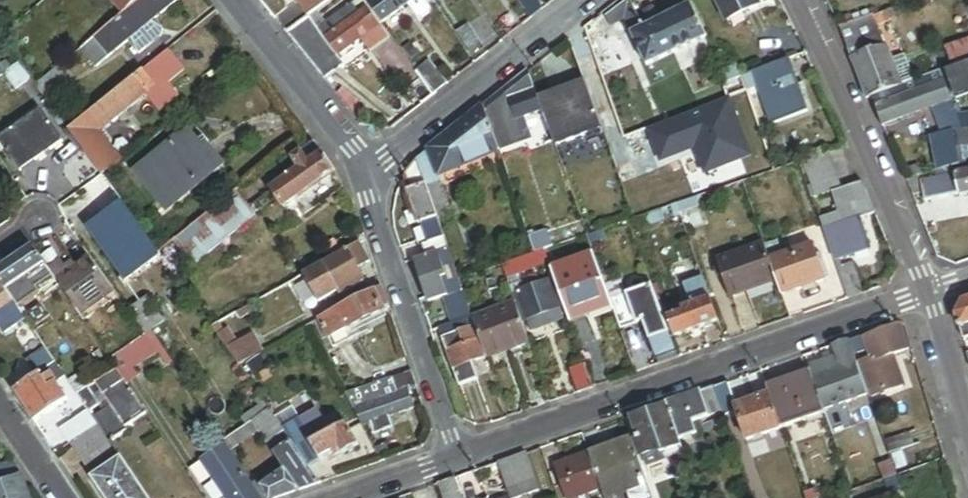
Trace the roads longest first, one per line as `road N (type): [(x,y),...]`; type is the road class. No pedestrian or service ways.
road 1 (residential): [(455,453),(929,292)]
road 2 (residential): [(803,0),(929,292)]
road 3 (residential): [(363,174),(455,453)]
road 4 (residential): [(363,174),(584,0)]
road 5 (residential): [(230,0),(363,174)]
road 6 (residential): [(929,292),(967,422)]
road 7 (residential): [(331,497),(455,453)]

